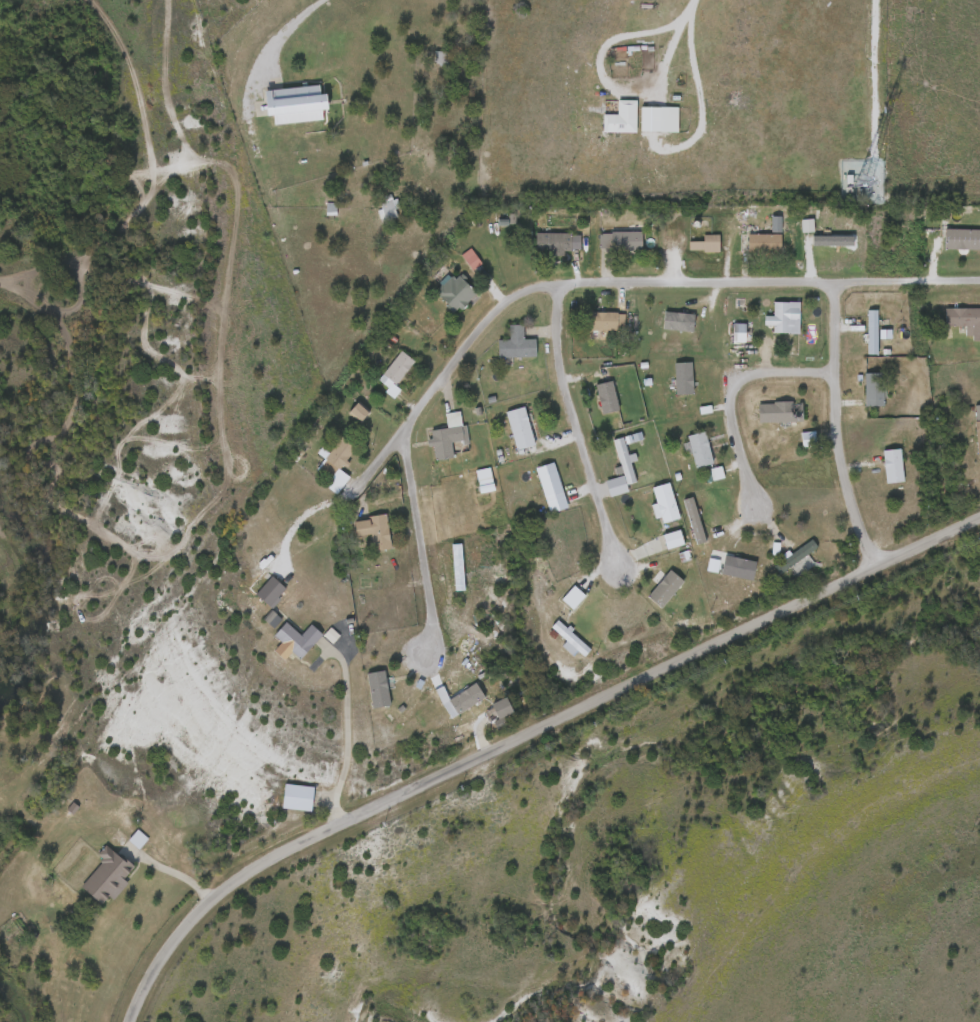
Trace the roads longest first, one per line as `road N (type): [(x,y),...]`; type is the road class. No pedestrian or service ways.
road 1 (residential): [(124,1021),(148,970),(220,887),(300,840),(979,514)]
road 2 (residential): [(354,489),(483,318),(526,285),(979,280)]
road 3 (residential): [(556,280),(554,367),(616,567)]
road 4 (residential): [(871,566),(834,436),(830,282)]
road 5 (residential): [(831,376),(751,370),(730,381),(726,409),(753,510)]
road 6 (residential): [(396,431),(428,620),(424,659)]

